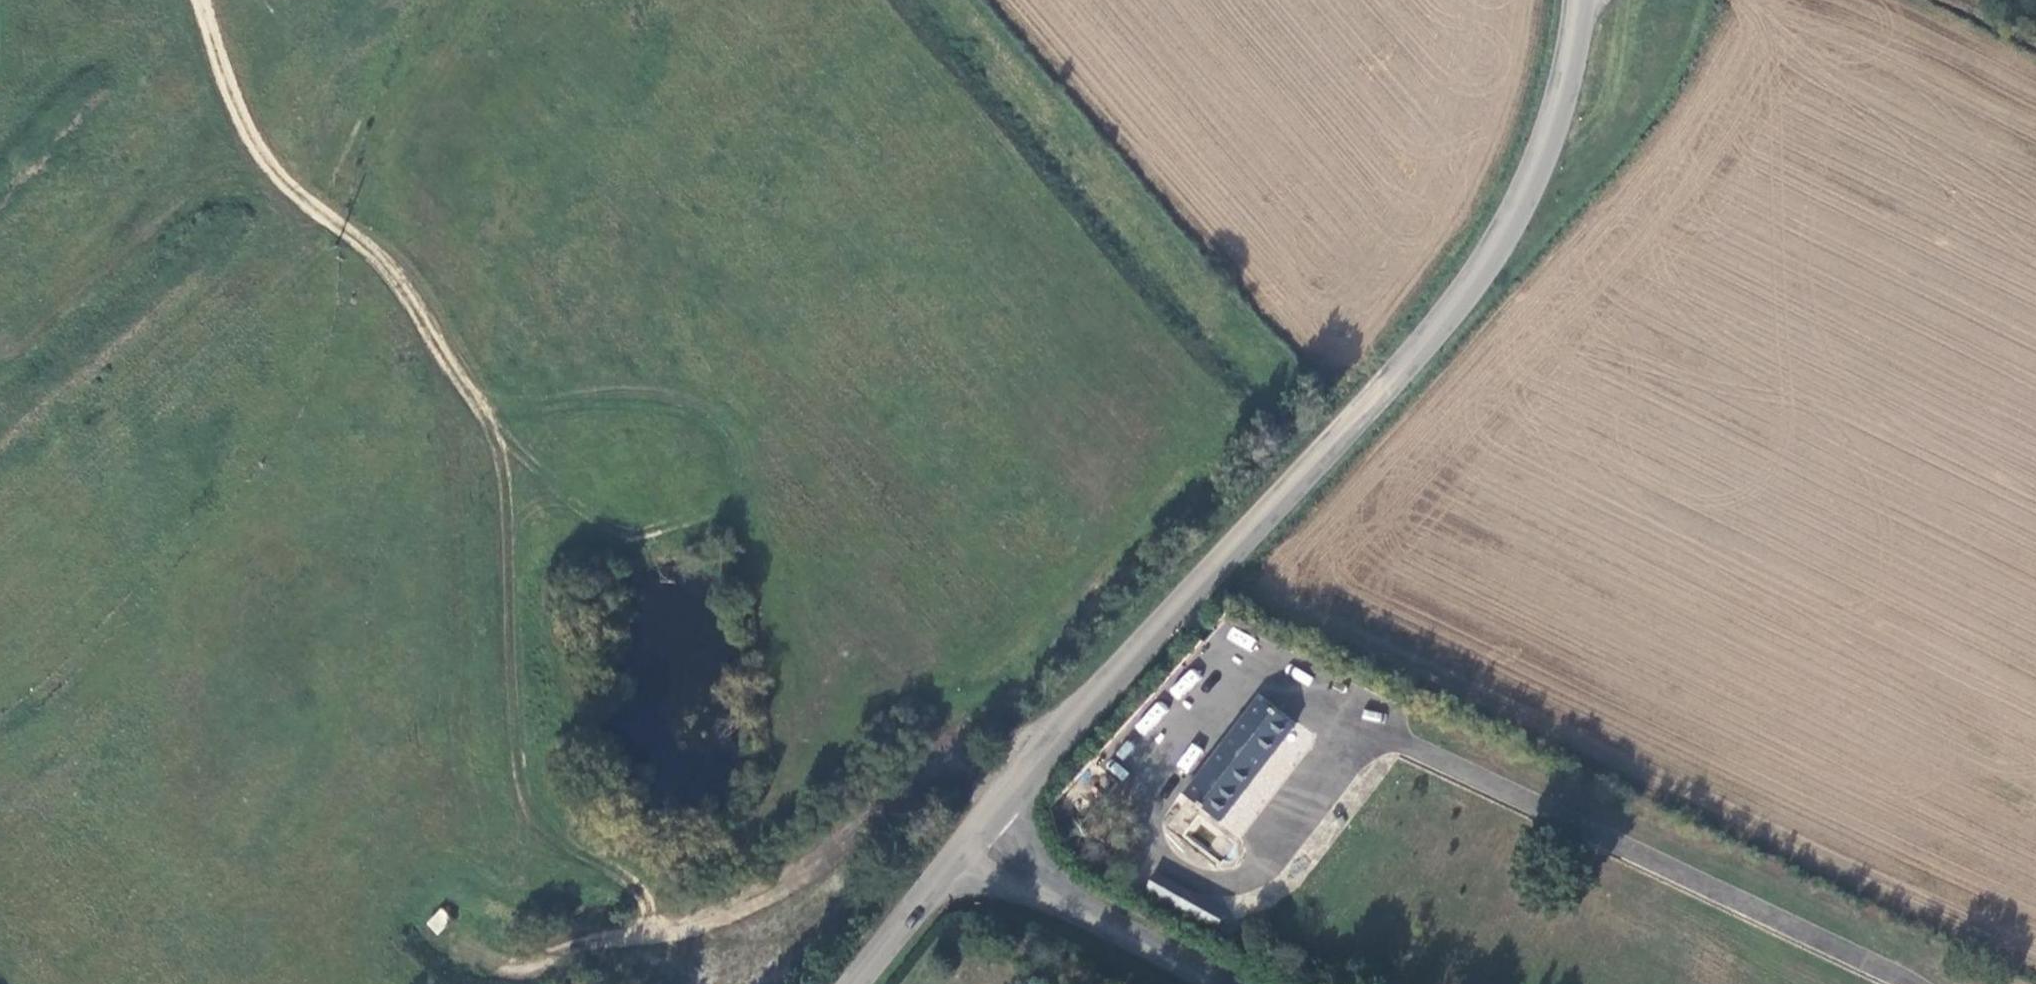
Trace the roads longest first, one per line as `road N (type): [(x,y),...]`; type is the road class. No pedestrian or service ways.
road 1 (tertiary): [(975,834),(1405,366),(1469,286),(1527,191),(1568,78),(1577,0)]
road 2 (unclassified): [(1222,983),(1081,907),(975,834)]
road 3 (tertiary): [(852,983),(975,834)]

